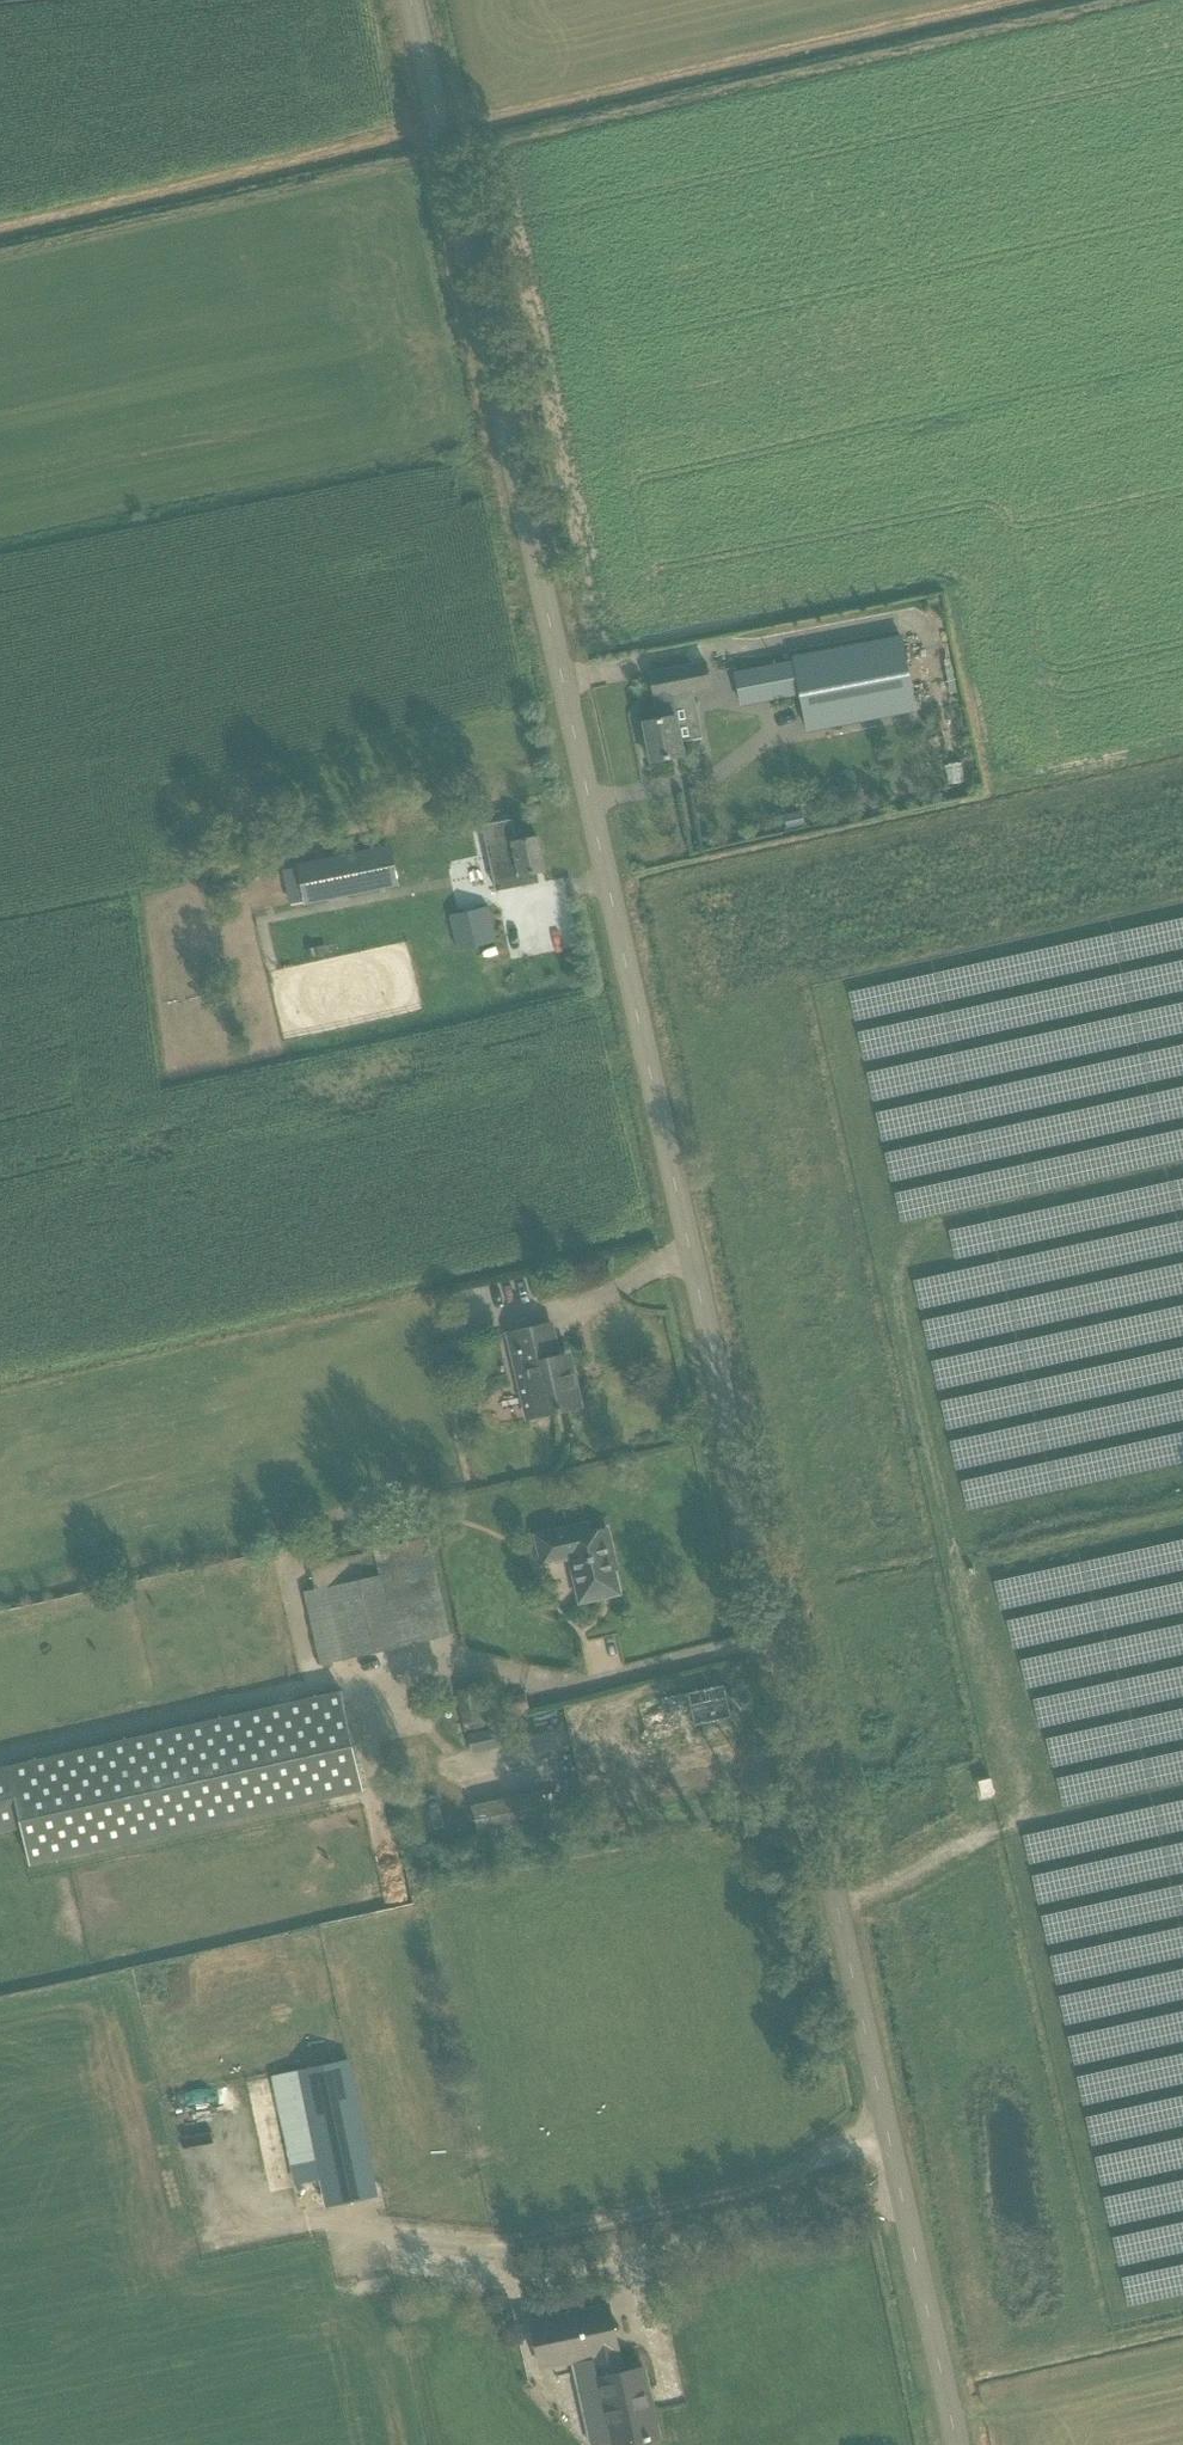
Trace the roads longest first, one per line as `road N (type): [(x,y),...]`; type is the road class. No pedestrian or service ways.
road 1 (unclassified): [(968,2444),(410,0)]

